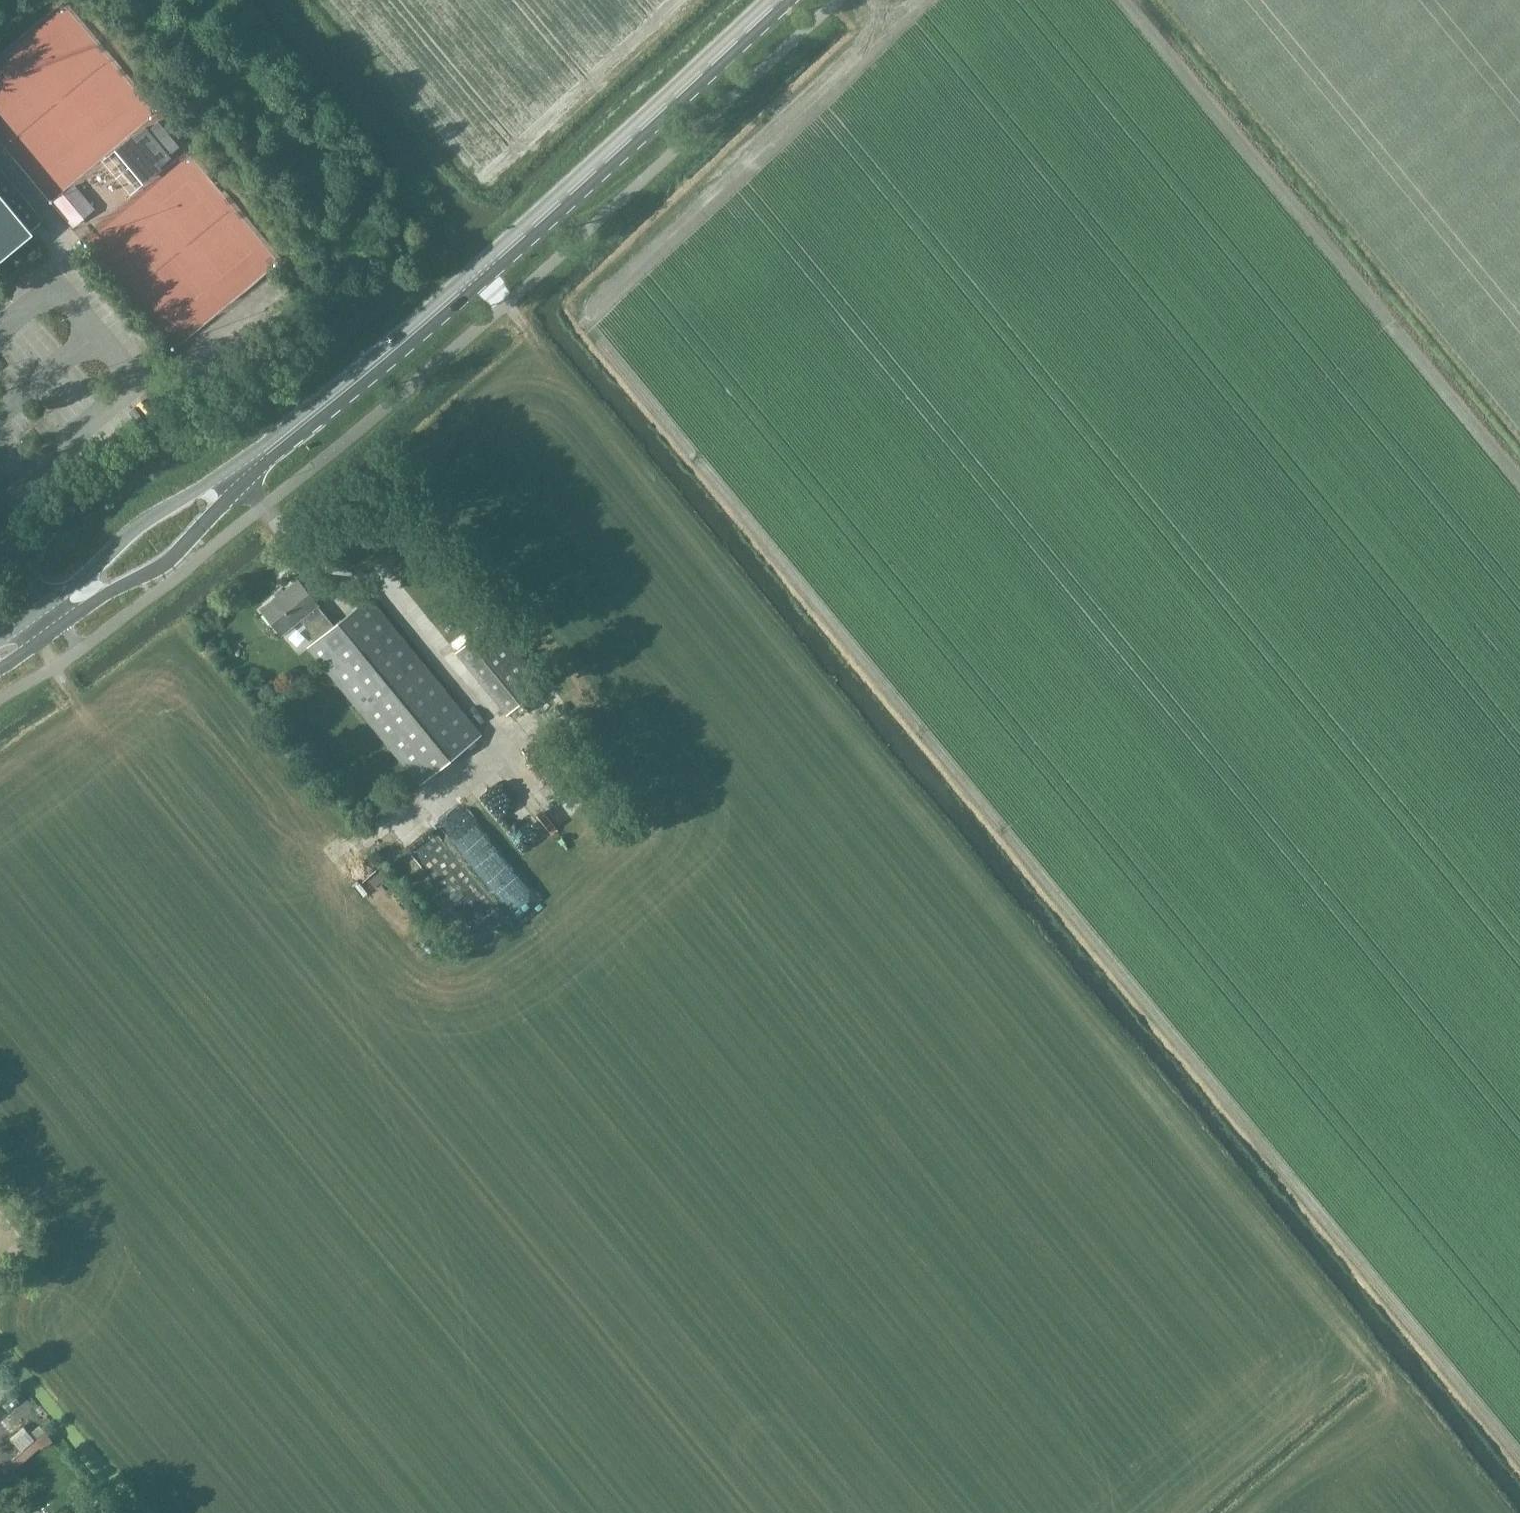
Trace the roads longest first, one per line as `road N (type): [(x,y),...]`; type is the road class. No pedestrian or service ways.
road 1 (tertiary): [(293,428),(428,319),(782,0)]
road 2 (tertiary): [(0,667),(104,593),(164,562),(293,428)]
road 3 (tertiary): [(293,428),(139,523),(89,573),(0,639)]

